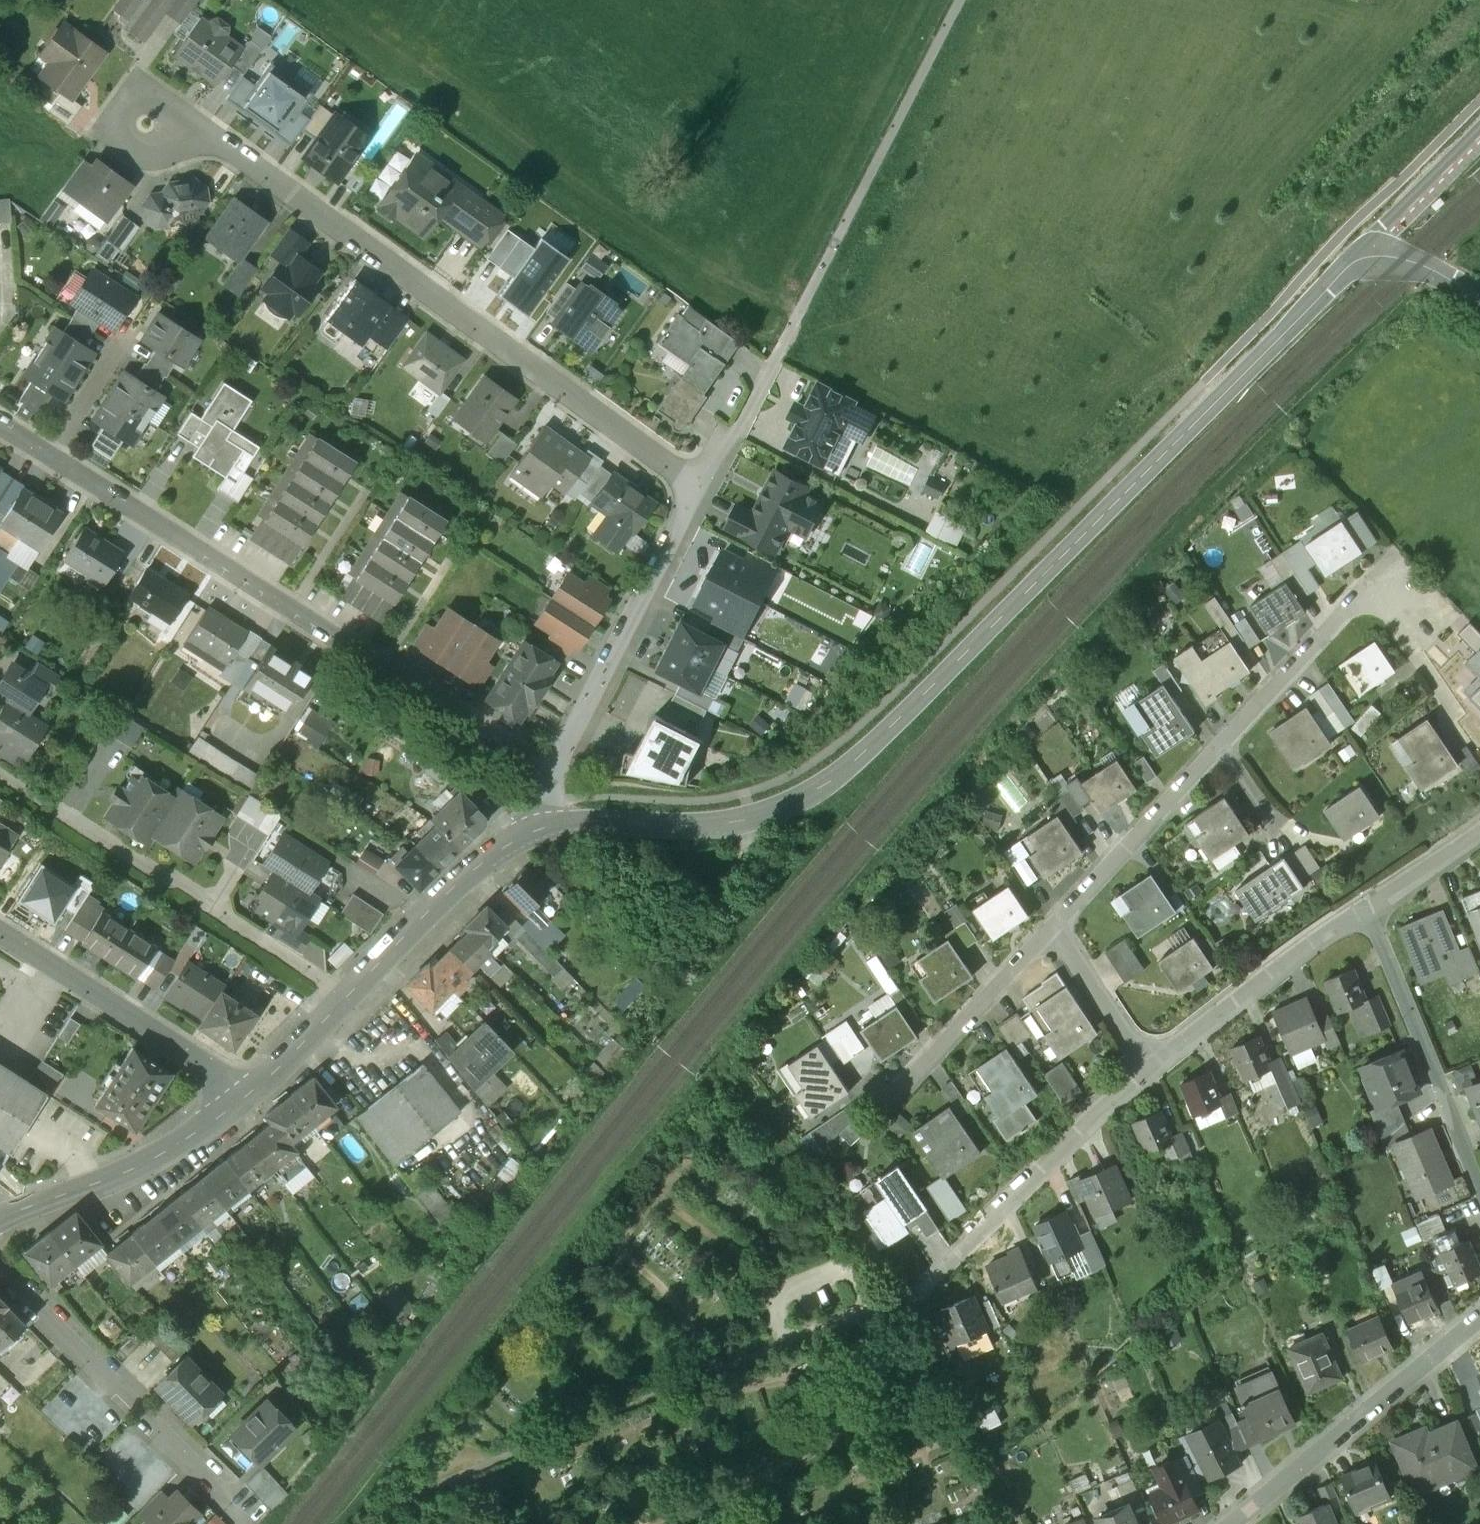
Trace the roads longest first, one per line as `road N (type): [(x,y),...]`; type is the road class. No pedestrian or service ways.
road 1 (secondary): [(553,825),(727,825),(767,815),(834,780),(909,714),(1348,266),(1369,256)]
road 2 (residential): [(701,487),(206,134)]
road 3 (residential): [(552,771),(51,454)]
road 4 (residential): [(1059,924),(1228,747),(1358,594),(1385,581),(1420,613)]
road 5 (track): [(962,0),(774,361)]
road 6 (residential): [(253,1523),(0,1263)]
road 7 (residential): [(1156,1064),(918,1296)]
road 8 (residential): [(1479,1319),(1231,1523)]
road 9 (residential): [(701,487),(552,771)]
road 10 (residential): [(0,930),(246,1094)]
road 11 (residential): [(1479,1174),(1372,905)]
road 12 (secondary): [(0,1219),(136,1168),(246,1094)]
road 13 (secondary): [(349,997),(487,858),(553,825)]
road 14 (residential): [(1372,905),(1156,1064)]
road 15 (residential): [(210,907),(0,773)]
road 16 (residential): [(889,1094),(1059,924)]
road 17 (residential): [(206,134),(149,95),(117,110),(118,134),(134,153),(147,158),(192,146)]
road 18 (residential): [(1156,1064),(1059,924)]
road 19 (residential): [(349,997),(210,907)]
road 20 (secondary): [(1479,135),(1369,256)]
road 21 (residential): [(51,454),(133,329)]
road 22 (residential): [(774,361),(701,487)]
road 23 (secondary): [(246,1094),(349,997)]
road 24 (residential): [(1479,826),(1372,905)]

